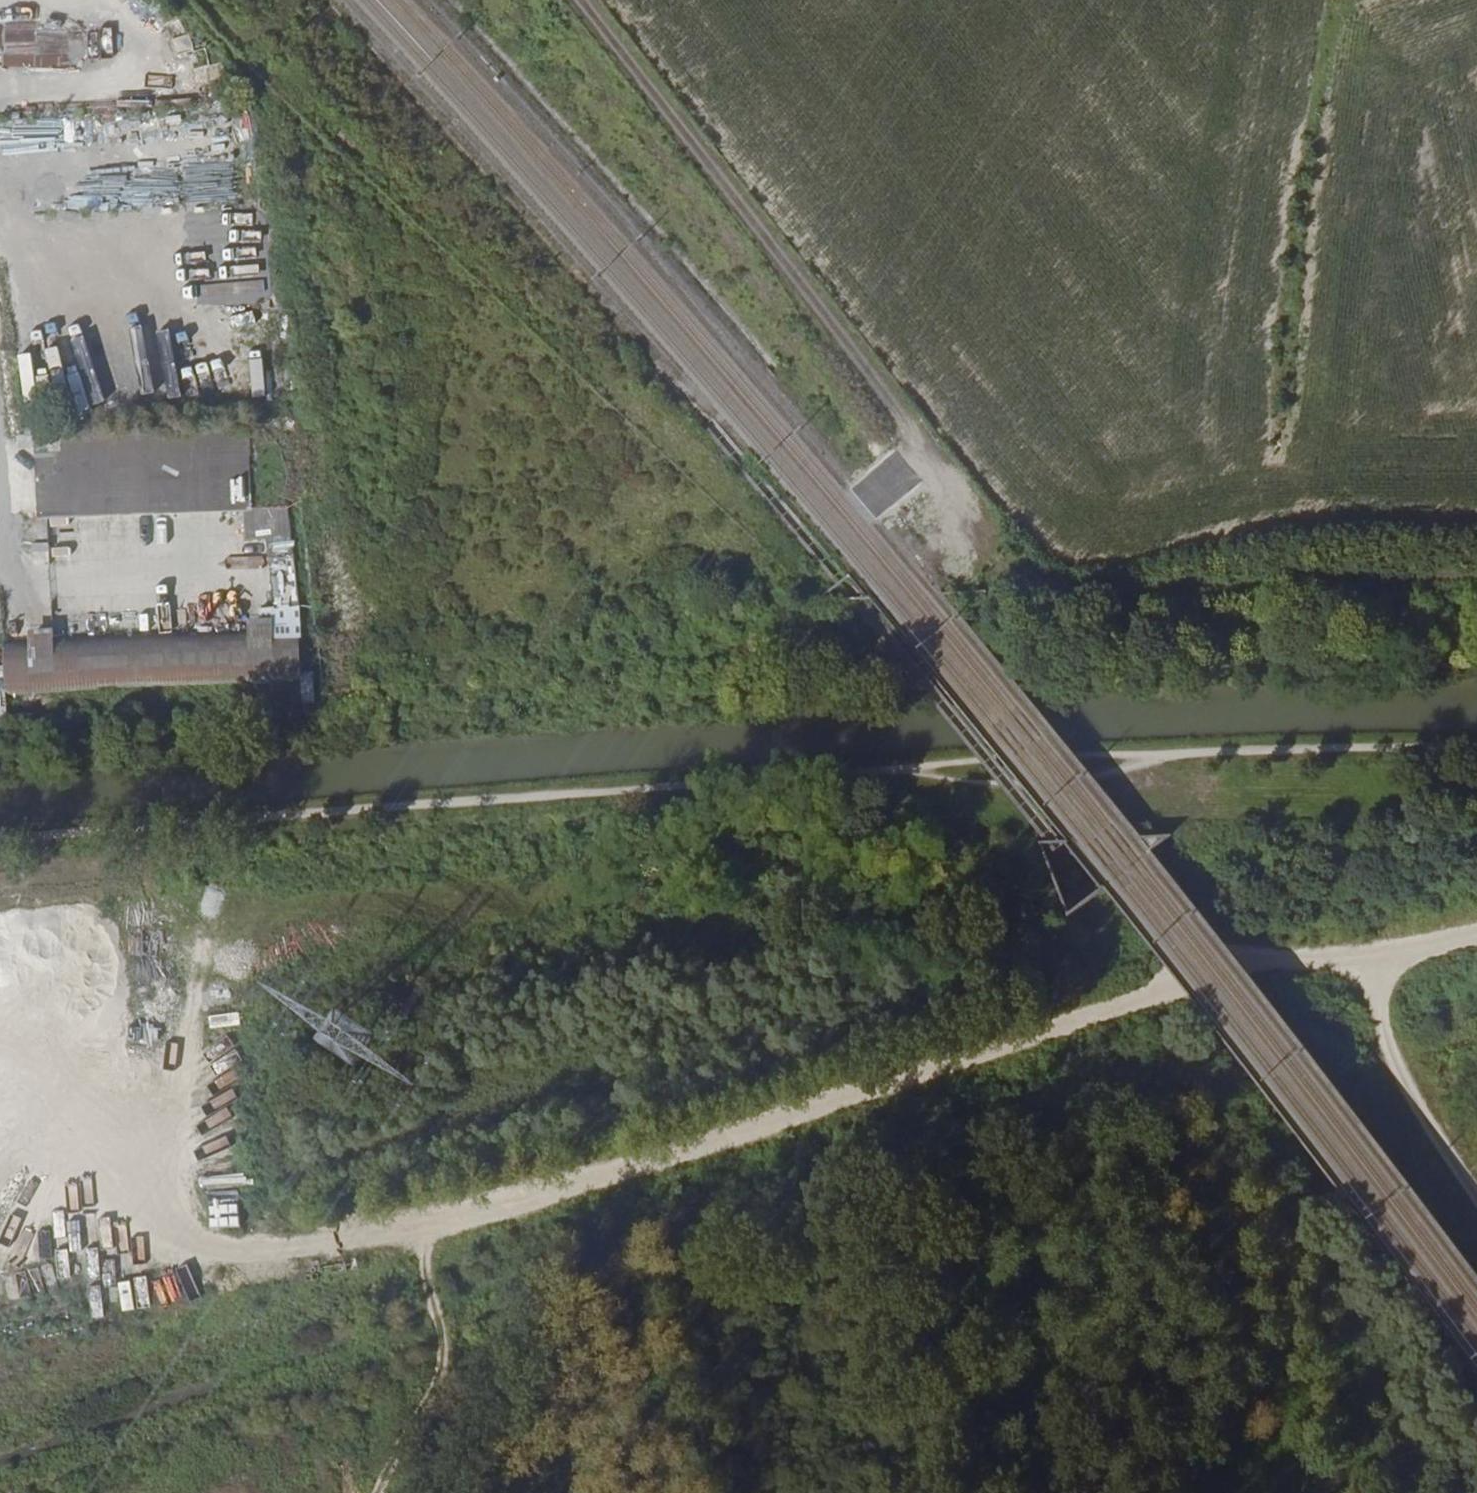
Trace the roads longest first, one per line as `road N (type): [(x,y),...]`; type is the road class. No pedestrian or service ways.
road 1 (track): [(1476,935),(1377,956),(1246,961),(875,1085),(356,1280)]
road 2 (track): [(1476,1193),(1407,1094),(1391,1049),(1377,956)]
road 3 (track): [(419,1257),(450,1339),(451,1370),(390,1492)]

